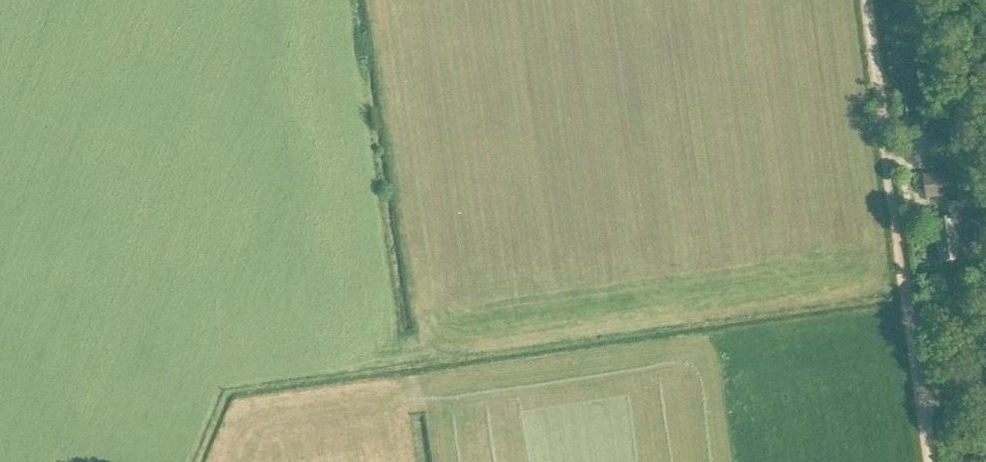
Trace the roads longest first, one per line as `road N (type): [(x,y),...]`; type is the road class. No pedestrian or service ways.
road 1 (track): [(934,461),(867,0)]

